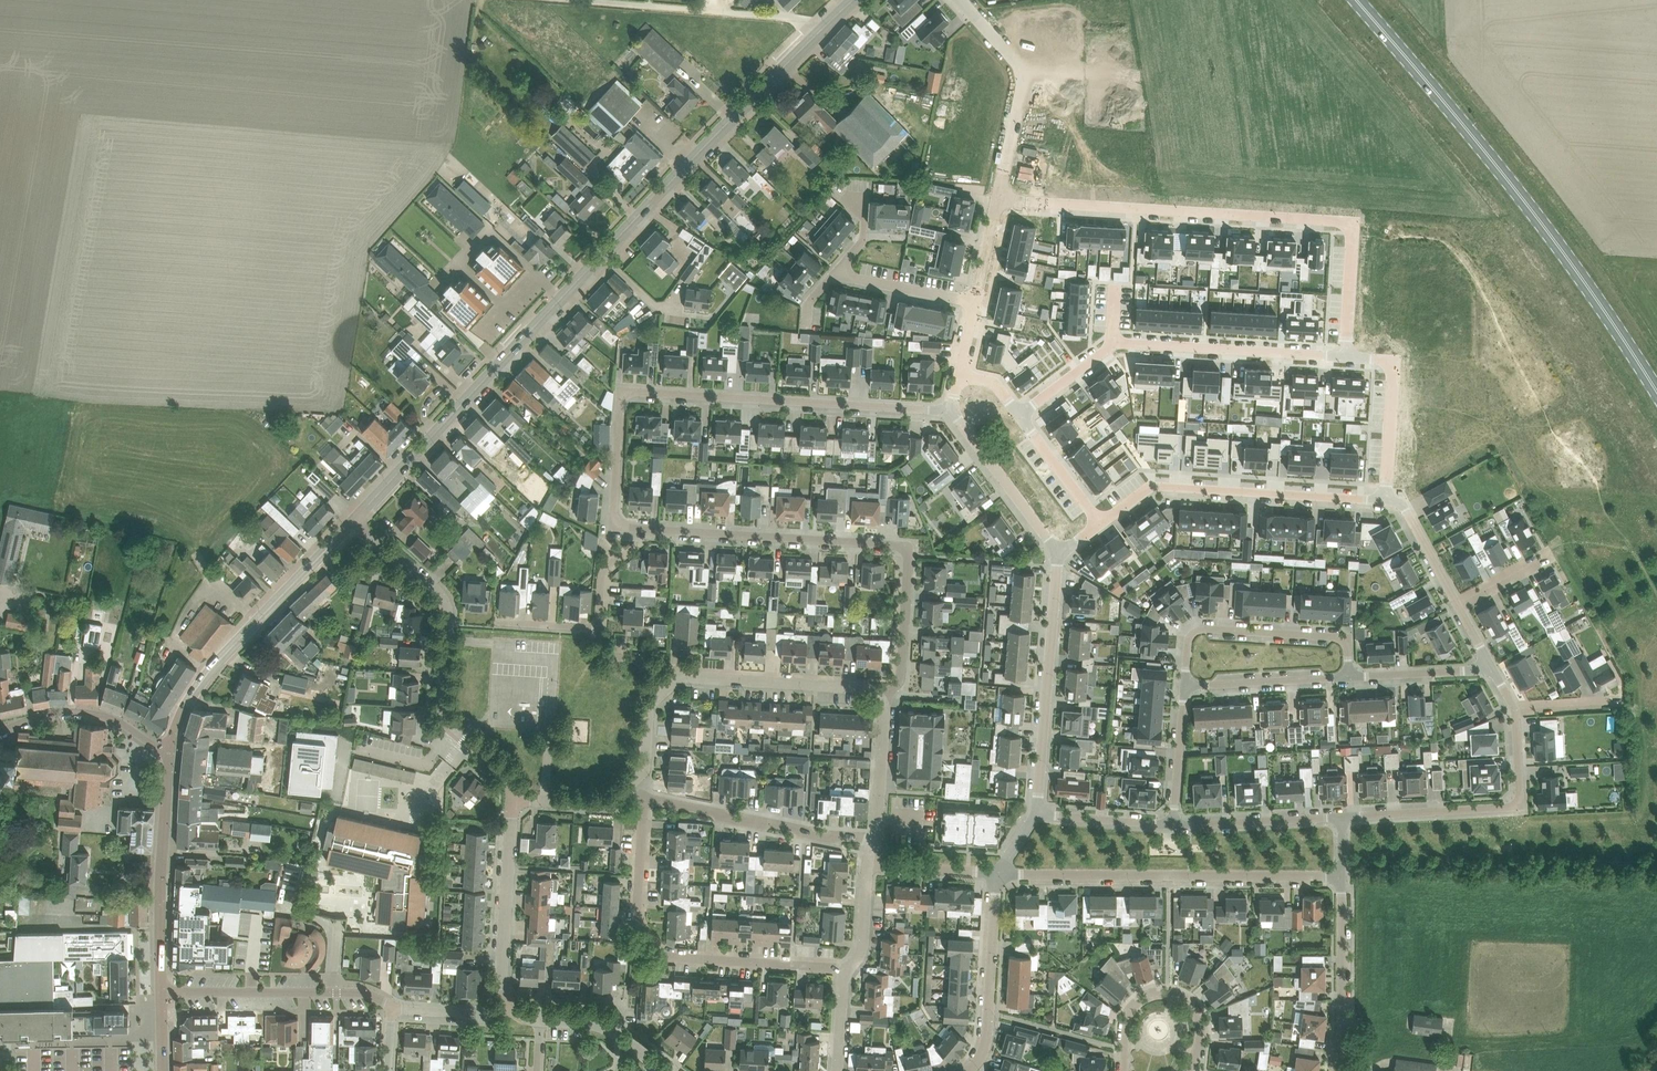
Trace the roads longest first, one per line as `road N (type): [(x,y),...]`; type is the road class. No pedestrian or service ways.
road 1 (residential): [(879,695),(899,680),(905,549),(621,526),(613,513),(620,405),(637,392),(951,411)]
road 2 (tertiary): [(352,522),(852,0)]
road 3 (primary): [(1656,392),(1555,241),(1356,0)]
road 4 (residential): [(1346,357),(1353,237),(1344,224),(998,198)]
road 5 (unclassified): [(846,970),(663,955),(636,922),(643,799)]
road 6 (residential): [(513,798),(500,767),(444,713),(448,616),(442,596),(352,522)]
road 7 (residential): [(1342,875),(1000,873)]
road 8 (residential): [(1385,501),(1158,486),(1102,524)]
road 9 (tertiary): [(170,750),(203,680),(352,522)]
road 10 (residential): [(1342,817),(1520,806),(1514,709)]
road 11 (residential): [(1037,814),(1058,555)]
road 12 (tertiary): [(162,992),(170,750)]
road 13 (residential): [(1184,685),(1190,636),(1206,629),(1334,637),(1348,649),(1350,677)]
road 14 (residential): [(874,838),(643,799)]
road 15 (residential): [(1346,357),(1115,342)]
road 16 (residential): [(879,695),(860,687),(690,677),(665,690)]
road 17 (residential): [(509,1008),(502,987),(513,798)]
road 18 (residential): [(1000,873),(986,1039),(965,1070)]
road 19 (residential): [(1335,1070),(1342,875)]
road 20 (residential): [(1189,1070),(1199,1023),(1168,995),(1133,1010),(1125,1070)]
road 21 (residential): [(170,750),(88,713),(43,715),(0,731)]
road 22 (residential): [(1385,501),(1392,371),(1381,360),(1346,357)]
road 23 (residential): [(1058,555),(951,411)]
road 24 (residential): [(162,992),(333,992)]
road 25 (residential): [(1174,825),(1342,817)]
road 26 (residential): [(1184,685),(1350,677)]
road 27 (residential): [(976,303),(835,274)]
road 28 (residential): [(1350,677),(1493,668)]
road 29 (residential): [(1174,825),(1184,685)]
road 30 (residential): [(874,838),(884,700)]
road 31 (residential): [(1037,814),(1174,825)]
road 32 (residential): [(1019,415),(1102,524)]
road 33 (residential): [(1000,873),(867,865)]
road 34 (residential): [(1458,605),(1403,506),(1385,501)]
road 35 (residential): [(998,198),(1023,73)]
road 36 (residential): [(629,785),(598,804),(513,798)]
road 37 (residential): [(1115,342),(1019,415)]

